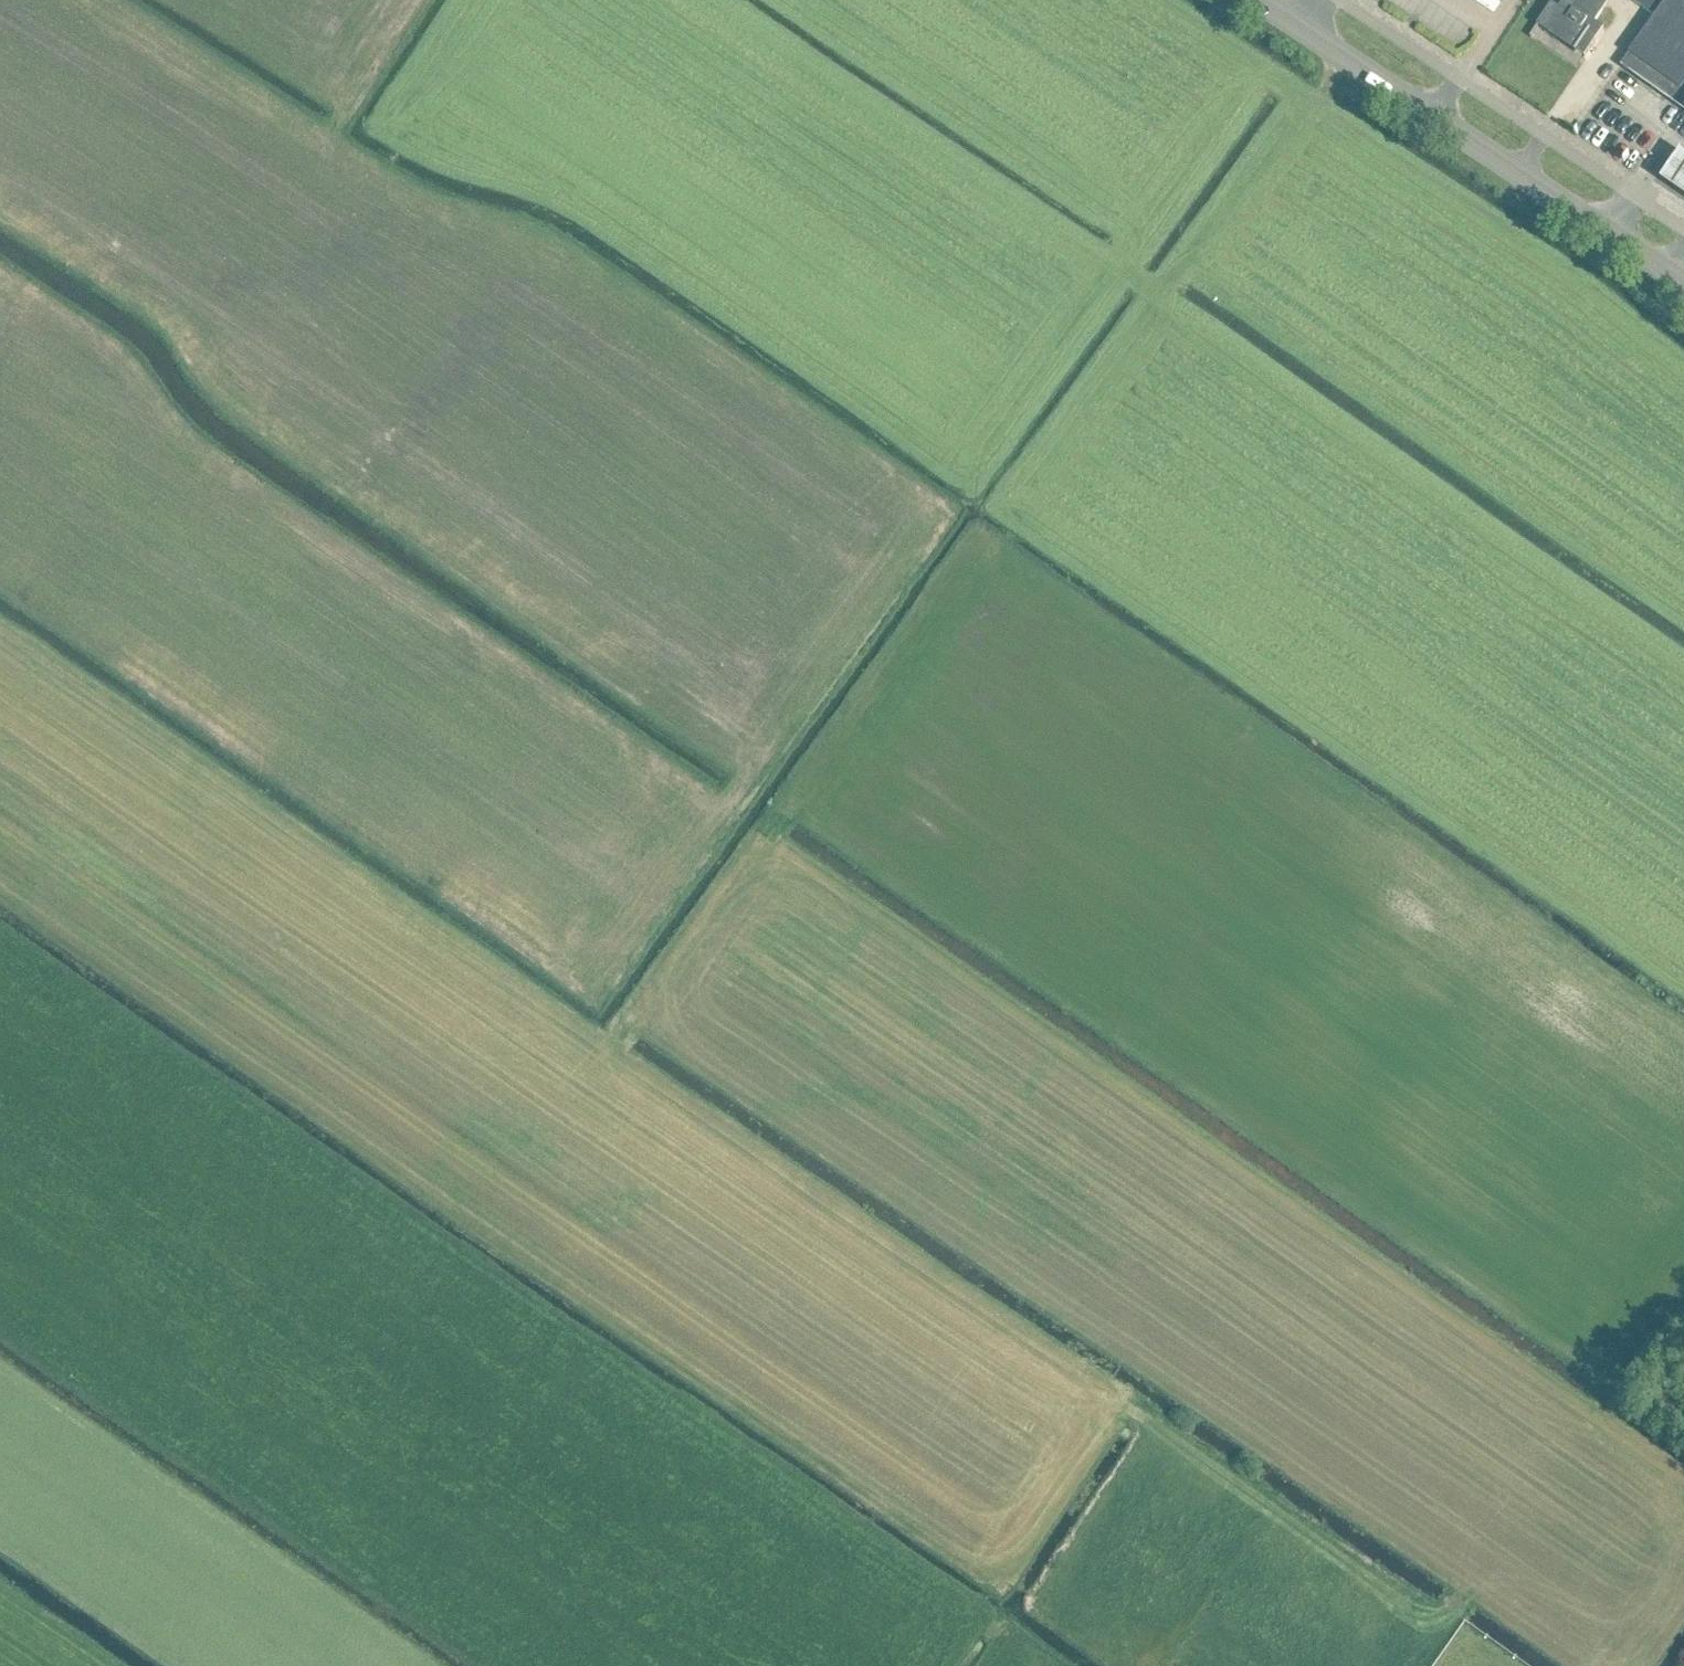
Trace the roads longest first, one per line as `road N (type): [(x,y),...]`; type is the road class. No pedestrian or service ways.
road 1 (secondary): [(1683,283),(1256,0)]

